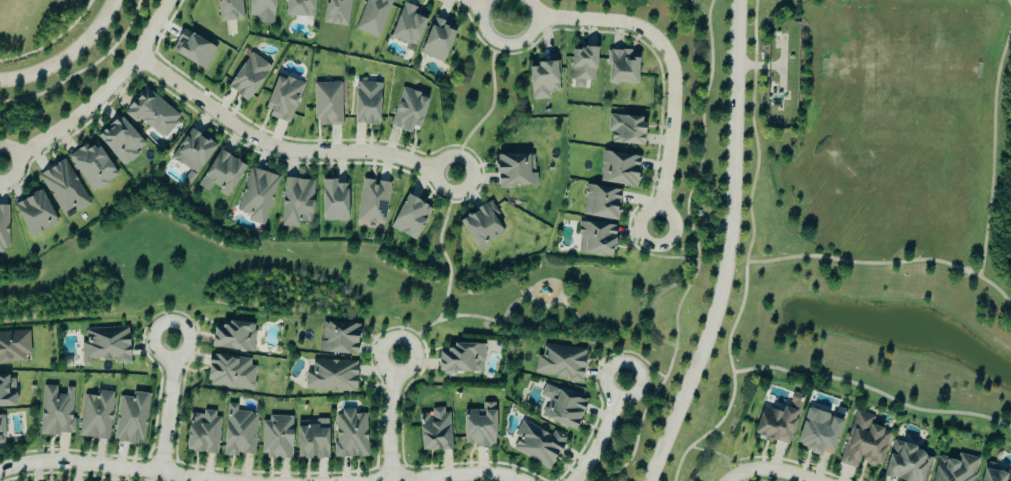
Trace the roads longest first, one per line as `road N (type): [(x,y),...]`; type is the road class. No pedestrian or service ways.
road 1 (tertiary): [(652,480),(714,333),(727,280),(742,0)]
road 2 (residential): [(137,56),(279,147),(397,156),(454,176)]
road 3 (residential): [(535,19),(636,27),(670,57),(671,150),(658,230)]
road 4 (residential): [(0,160),(104,93),(170,0)]
road 5 (residential): [(0,469),(57,461),(211,480)]
road 6 (residential): [(115,0),(74,52),(0,80)]
road 7 (residential): [(493,0),(485,24),(506,43),(527,37),(535,24),(528,0)]

